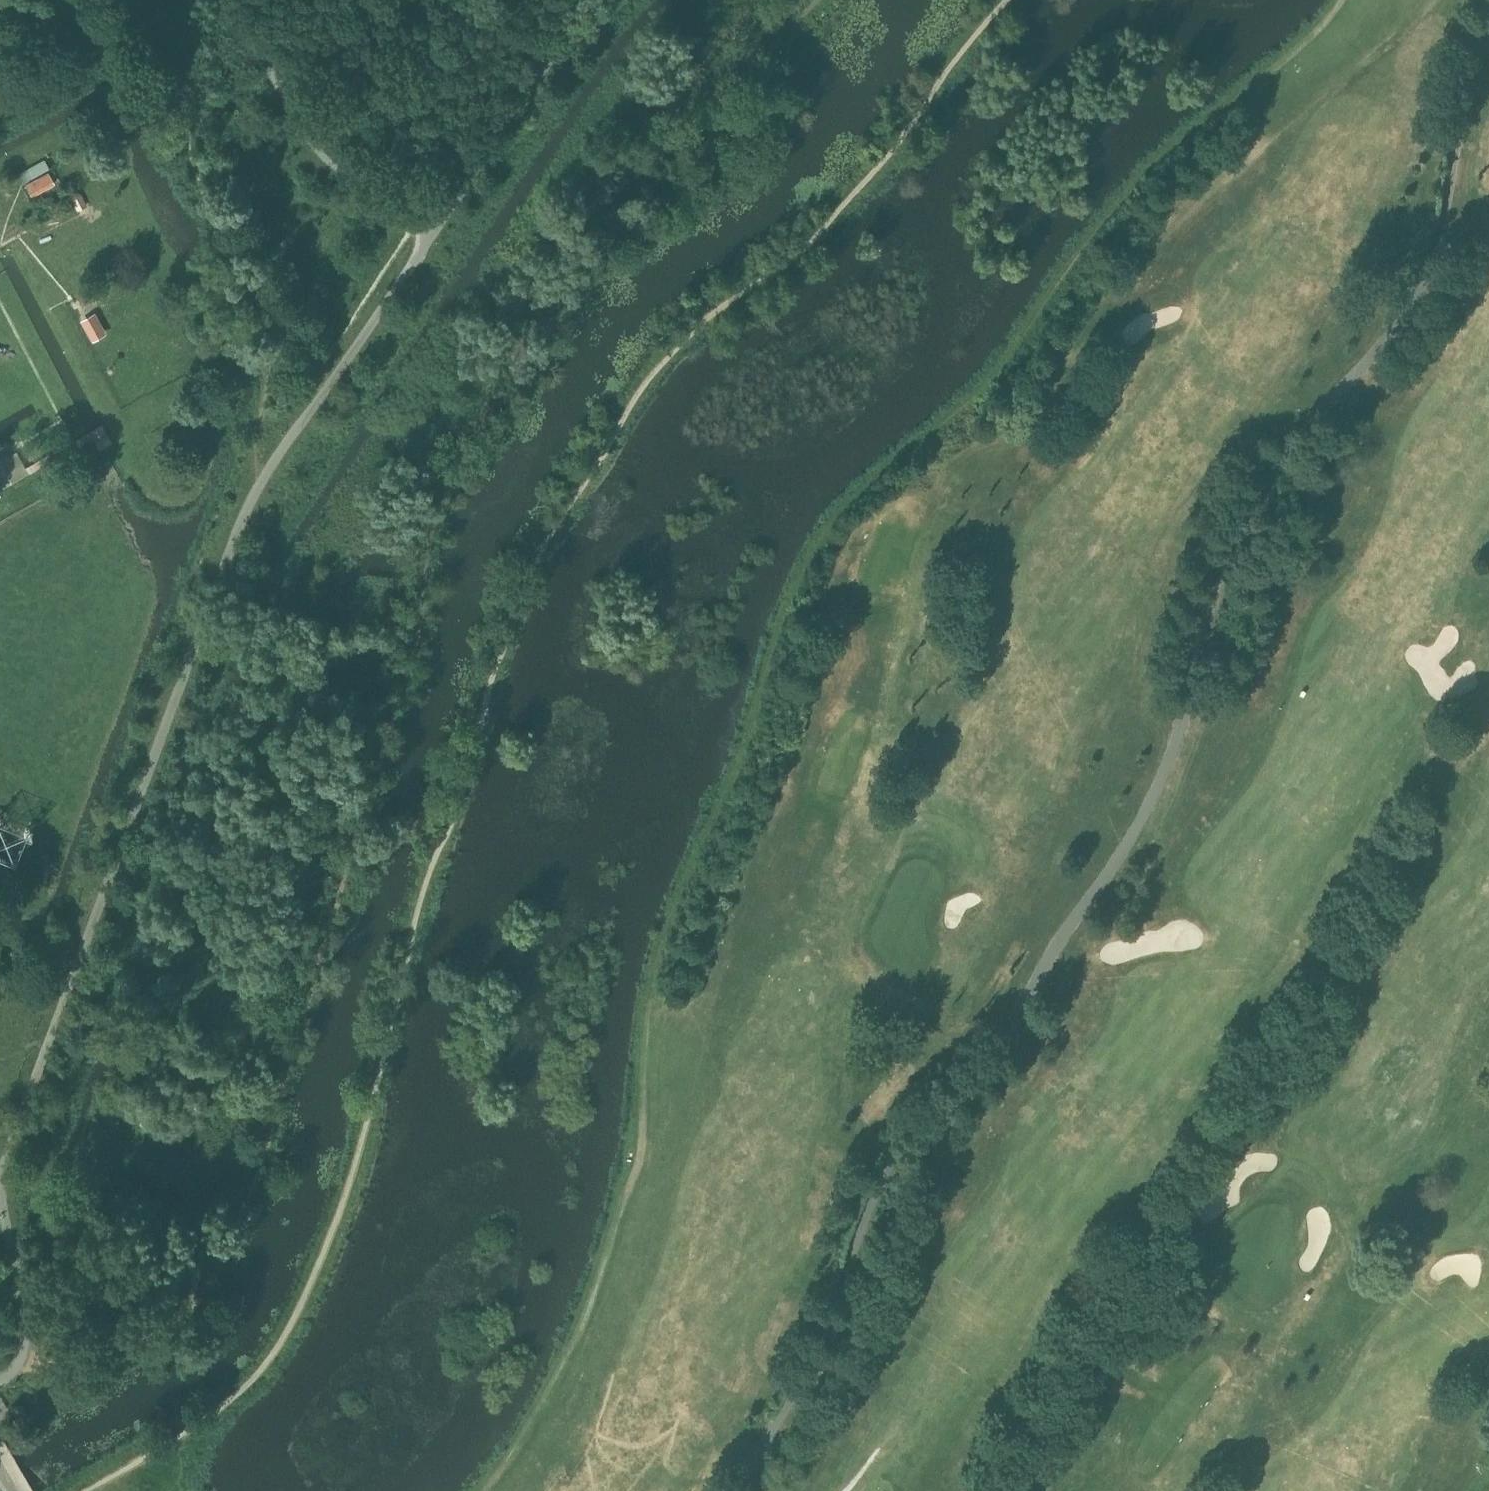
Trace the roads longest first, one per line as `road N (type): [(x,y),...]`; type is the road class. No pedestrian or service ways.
road 1 (track): [(479,1490),(512,1451),(591,1308),(641,1159),(650,1028),(682,889),(766,702),(801,582),(858,489),(953,421),(1199,126),(1342,0)]

